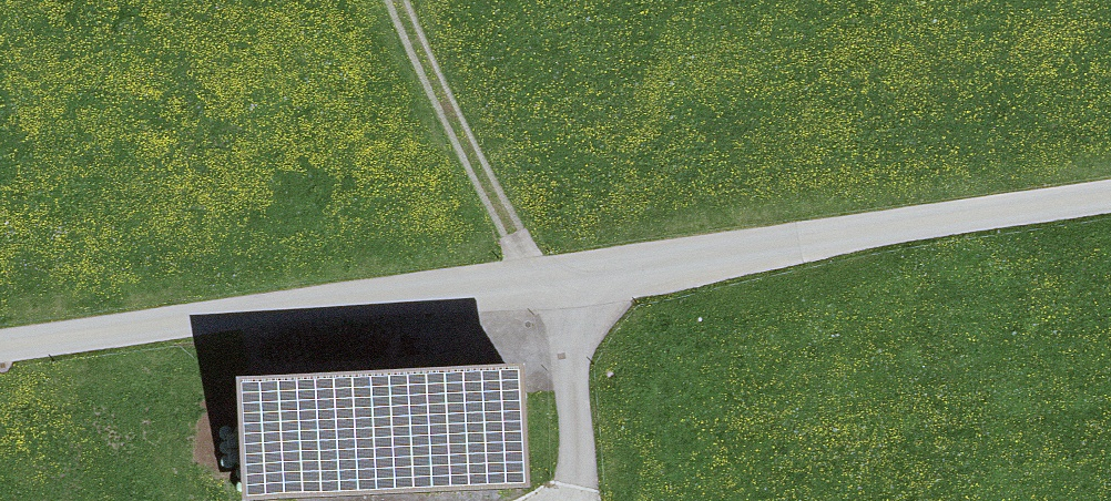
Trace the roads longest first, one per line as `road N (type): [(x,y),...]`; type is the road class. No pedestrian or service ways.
road 1 (unclassified): [(1110,209),(0,358)]
road 2 (track): [(396,0),(490,206),(559,287),(572,500)]

